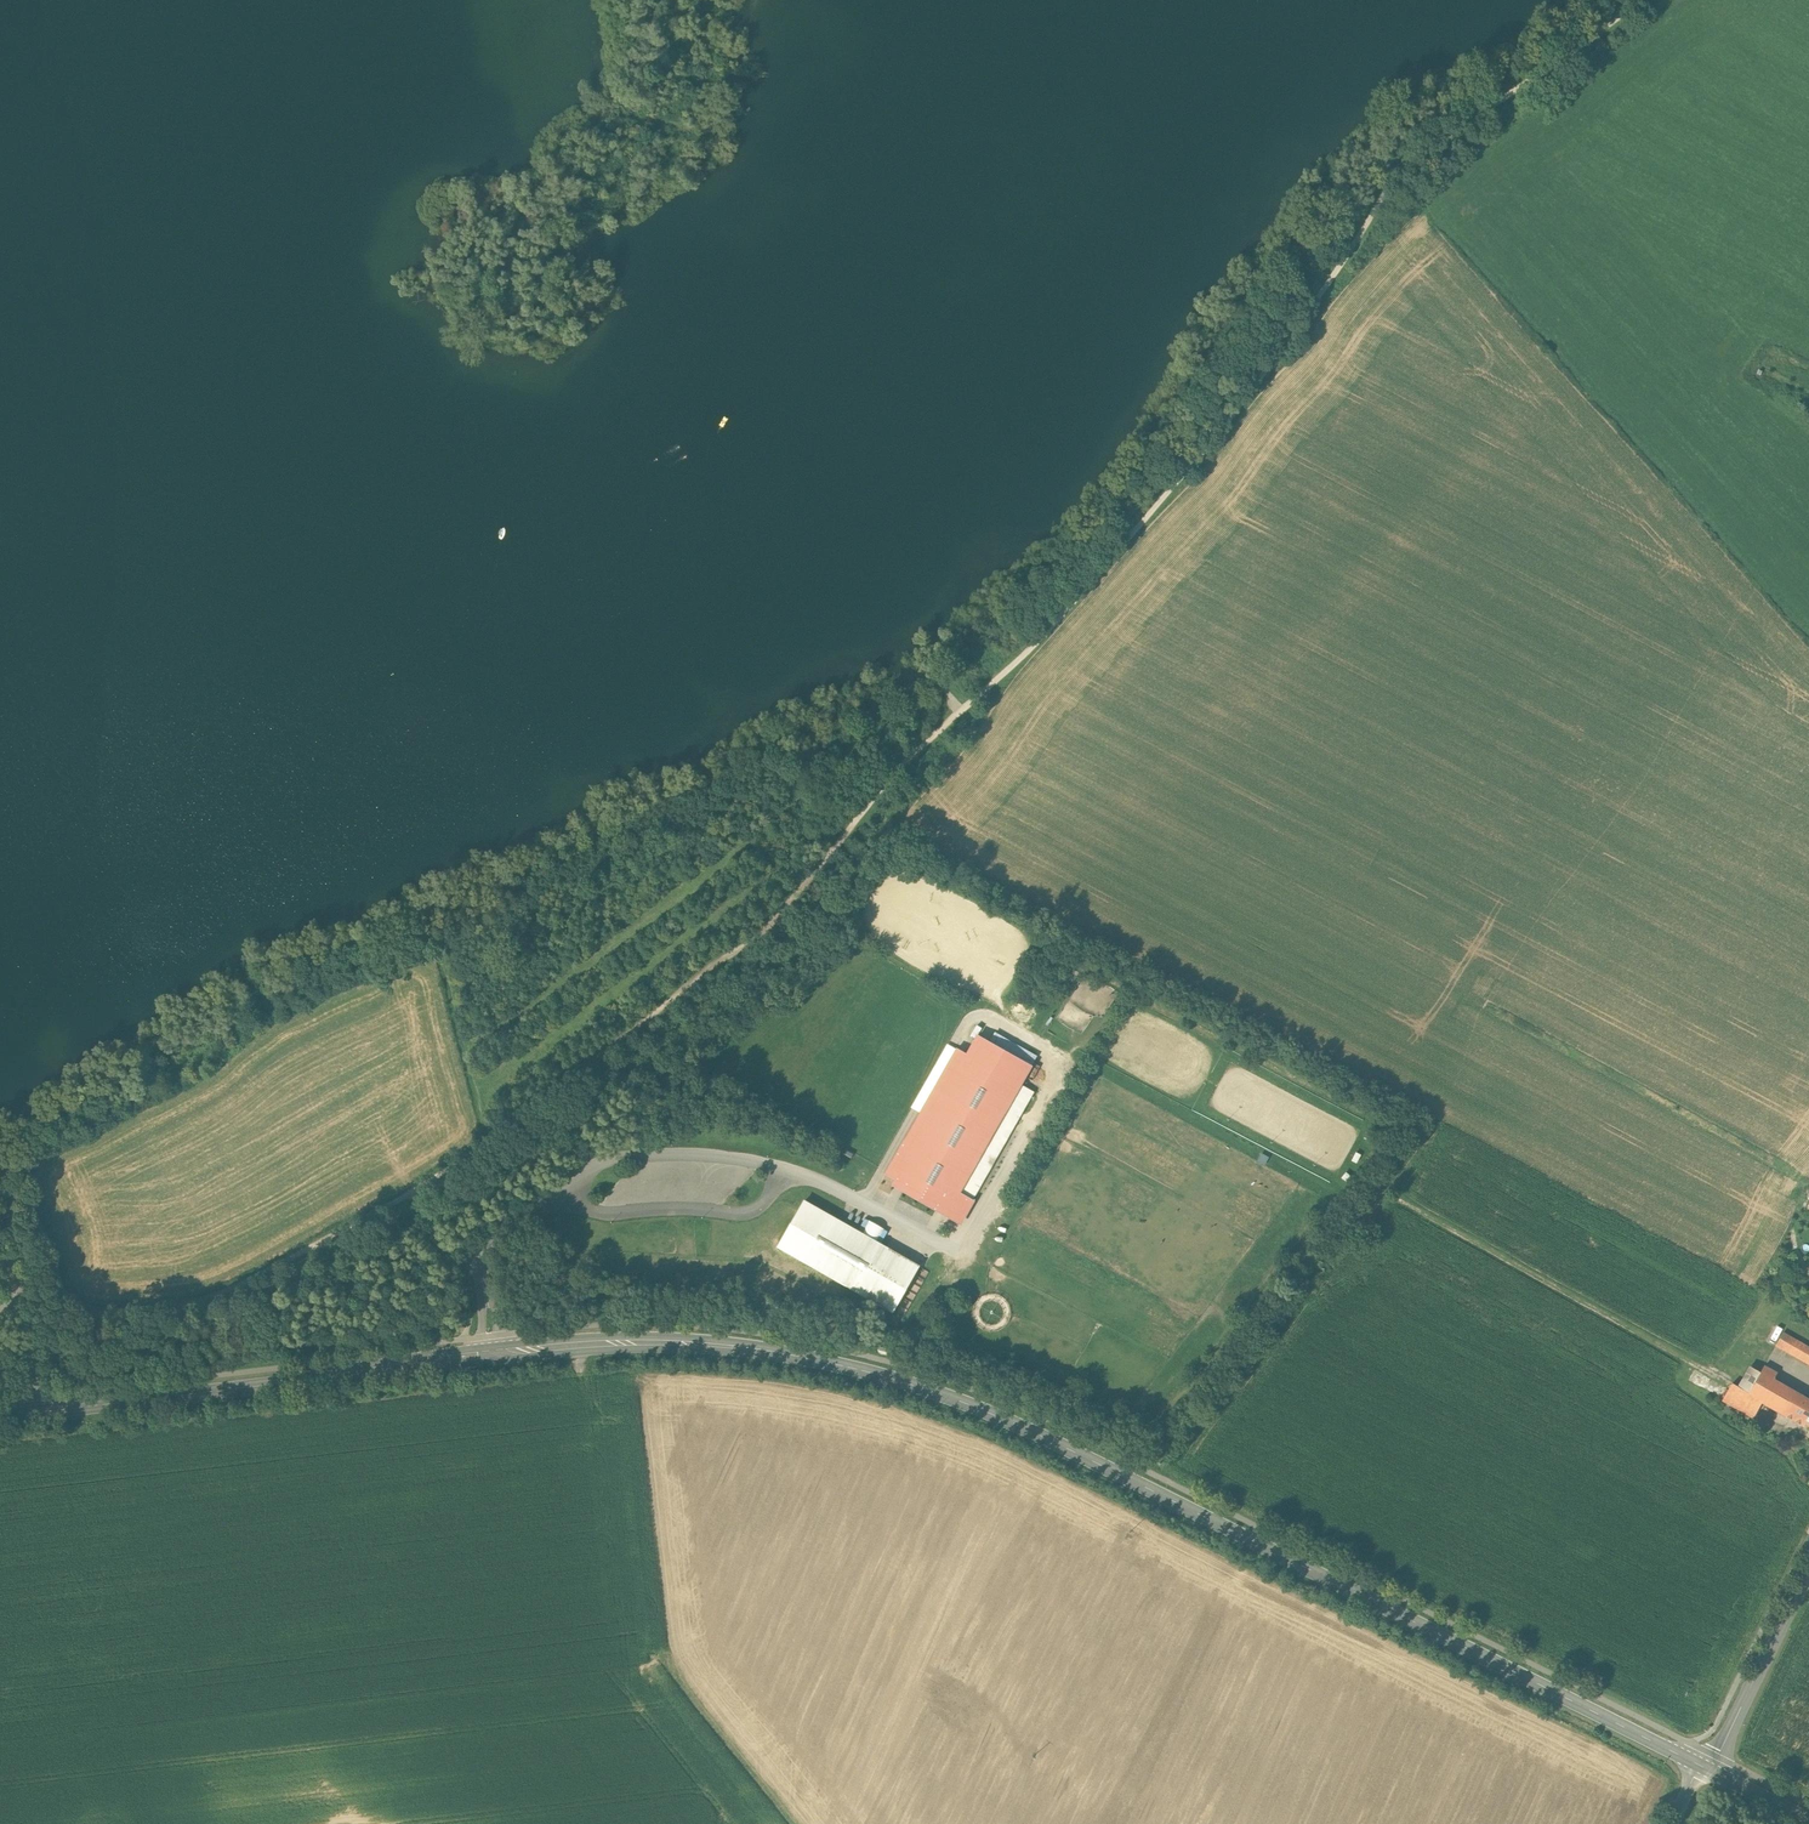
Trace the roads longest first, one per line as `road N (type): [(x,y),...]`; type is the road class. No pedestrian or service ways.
road 1 (tertiary): [(0,1416),(586,1345),(728,1345),(812,1358),(1002,1417),(1705,1768)]
road 2 (track): [(1715,1375),(1379,1189)]
road 3 (tertiary): [(1705,1768),(1808,1573)]

